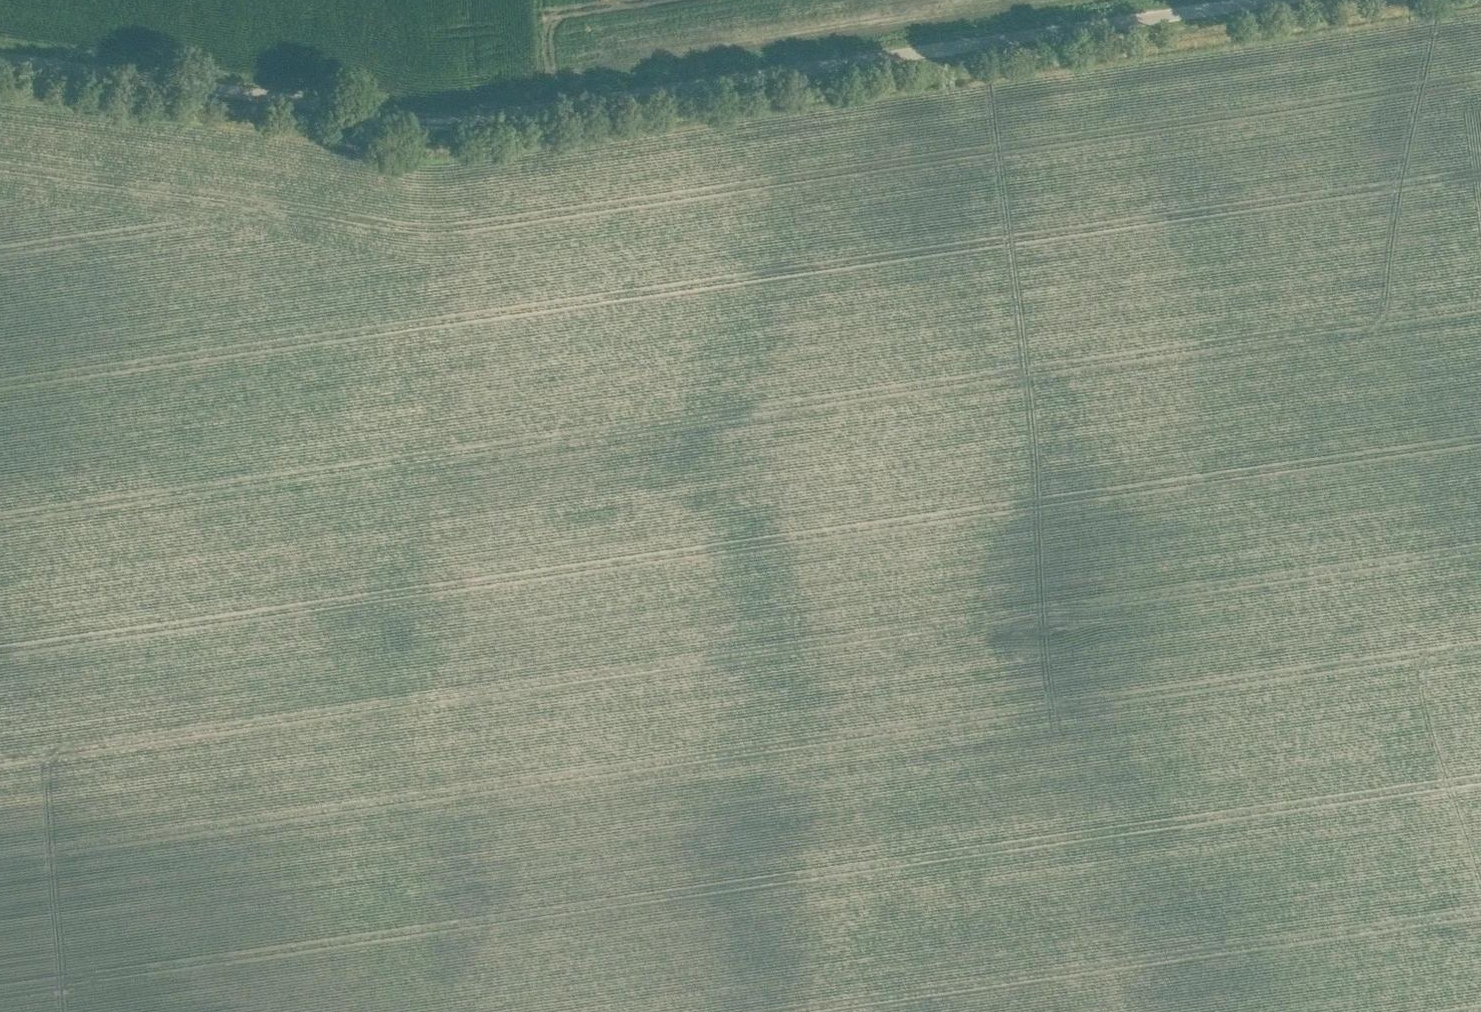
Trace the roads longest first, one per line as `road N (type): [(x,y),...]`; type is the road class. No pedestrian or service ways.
road 1 (unclassified): [(1263,0),(453,122),(0,58)]

